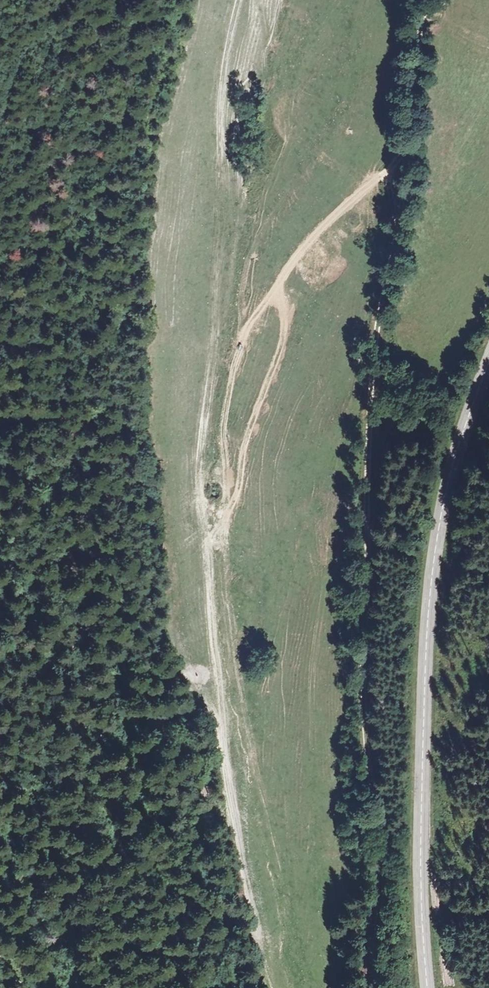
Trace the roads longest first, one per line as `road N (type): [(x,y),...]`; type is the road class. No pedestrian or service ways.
road 1 (track): [(380,987),(387,818),(359,724),(372,428),(431,0)]
road 2 (tertiary): [(488,367),(447,498),(434,575),(420,859),(427,987)]

